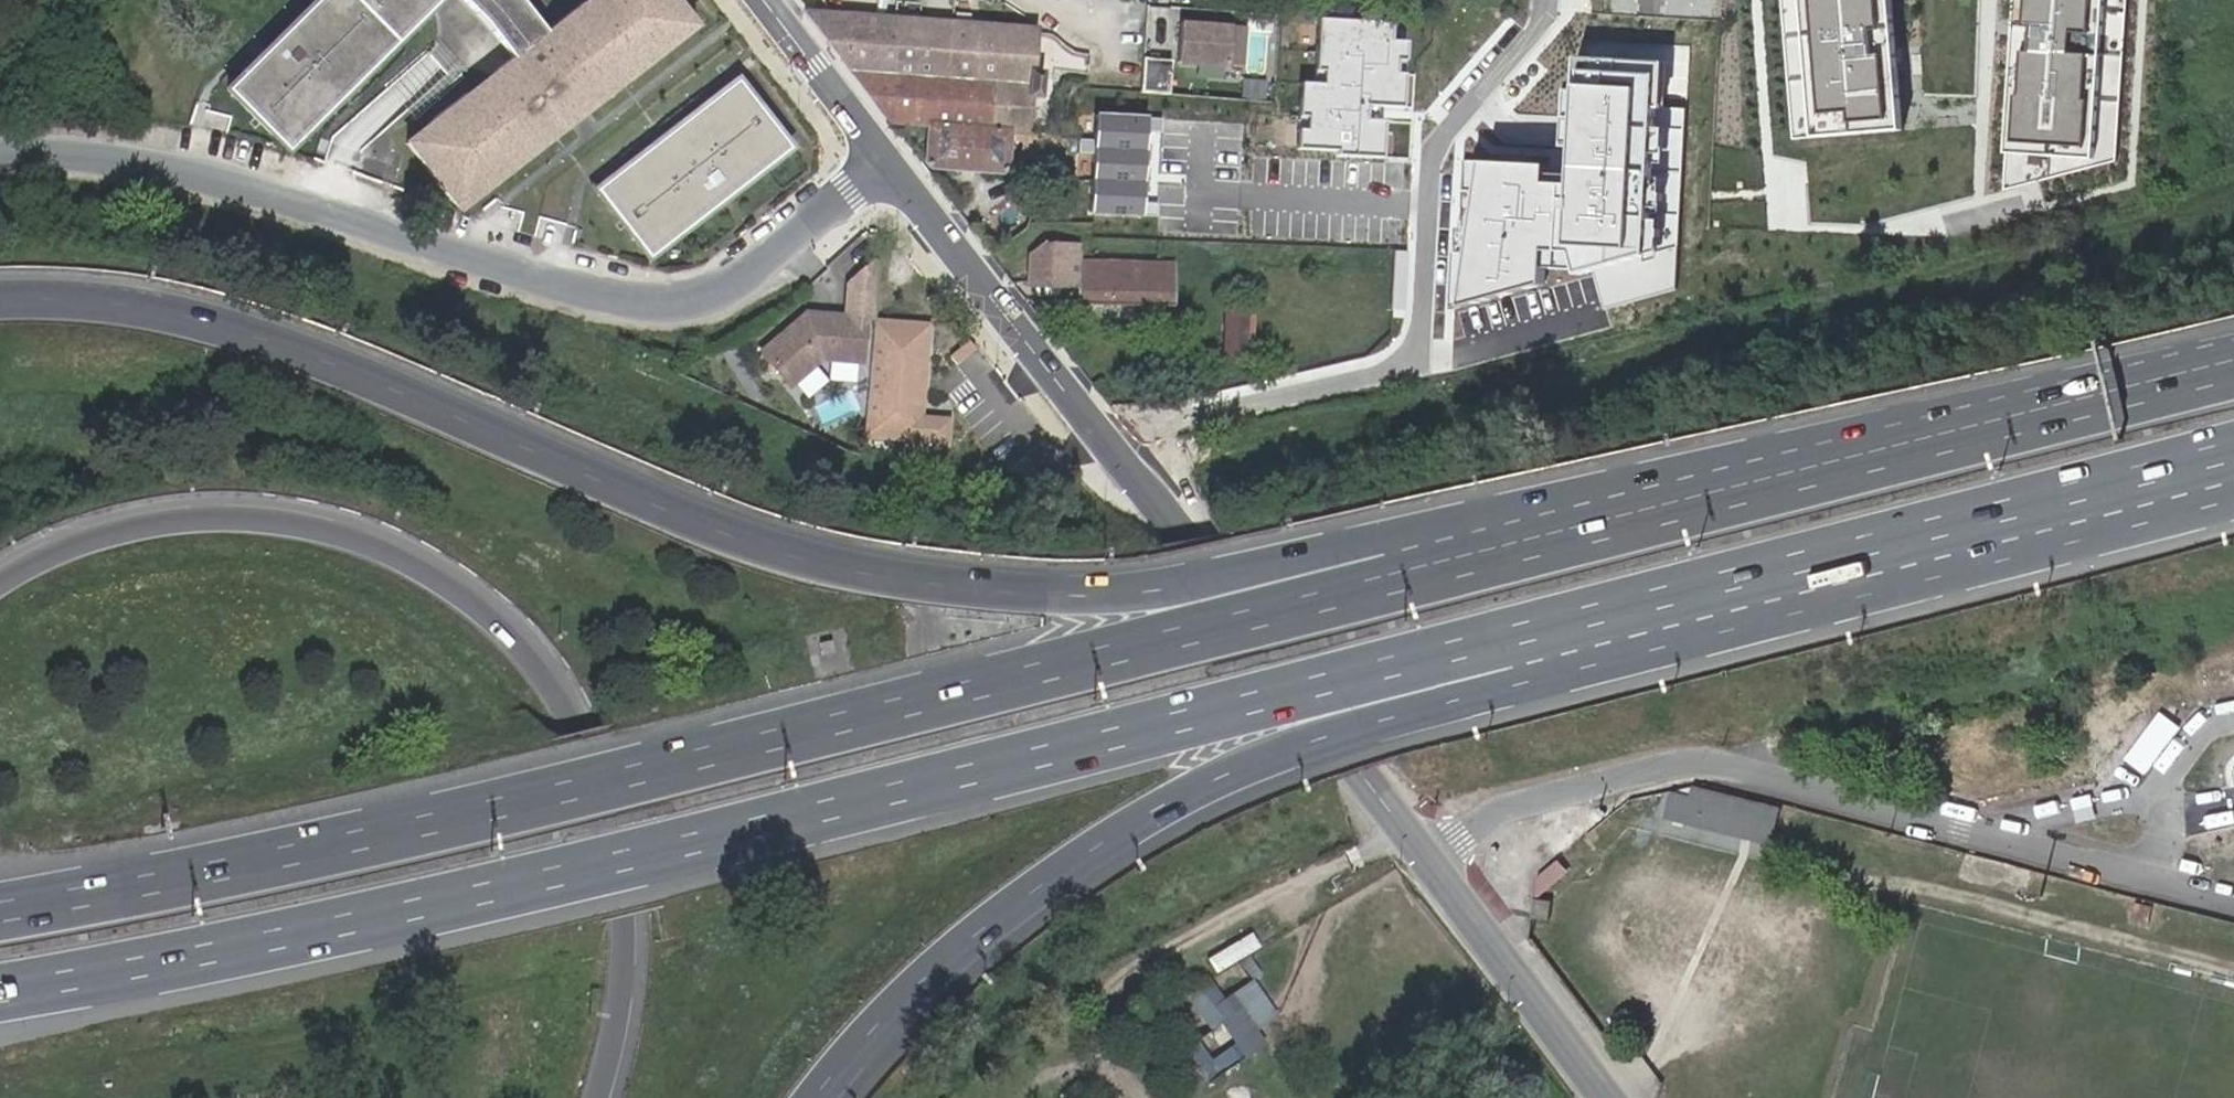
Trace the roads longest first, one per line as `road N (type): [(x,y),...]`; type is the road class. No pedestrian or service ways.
road 1 (motorway): [(0,991),(530,886),(1589,624)]
road 2 (motorway): [(1411,578),(1352,546),(1109,594),(956,586),(837,565),(713,529),(280,347),(186,318),(85,301),(0,300)]
road 3 (motorway): [(1411,578),(644,772),(219,871),(0,910)]
road 4 (motorway): [(605,1097),(631,981),(634,911),(613,810),(559,698),(487,615),(388,552),(272,515),(147,522),(58,549),(0,584)]
road 5 (residential): [(0,159),(146,165),(616,301),(683,303),(735,284),(895,165)]
road 6 (motorway): [(819,1097),(885,1016),(983,928),(1104,843),(1219,774),(1303,742),(1519,686),(1589,624)]
road 7 (motorway): [(2233,362),(1411,578)]
road 8 (residential): [(1426,854),(1496,810),(1697,759),(2233,897)]
road 9 (motorway): [(1589,624),(2233,452)]
road 10 (tertiary): [(1105,436),(1199,543),(1426,854)]
road 11 (residential): [(1105,436),(1400,366),(1420,336),(1429,205)]
road 12 (tertiary): [(895,165),(1105,436)]
road 13 (tertiary): [(1426,854),(1608,1097)]
road 14 (residential): [(1429,205),(1199,193)]
road 15 (residential): [(1429,205),(1431,153),(1544,17)]
road 16 (tertiary): [(766,0),(895,165)]

